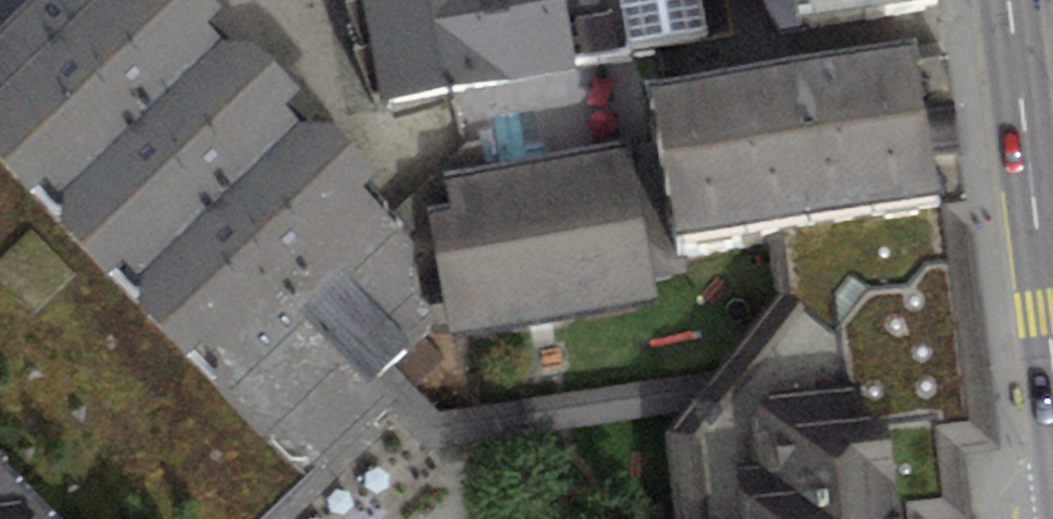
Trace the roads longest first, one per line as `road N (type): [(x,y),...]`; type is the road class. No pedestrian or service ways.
road 1 (residential): [(804,518),(733,51)]
road 2 (primary): [(1052,349),(1009,8)]
road 3 (residential): [(733,51),(1009,8)]

